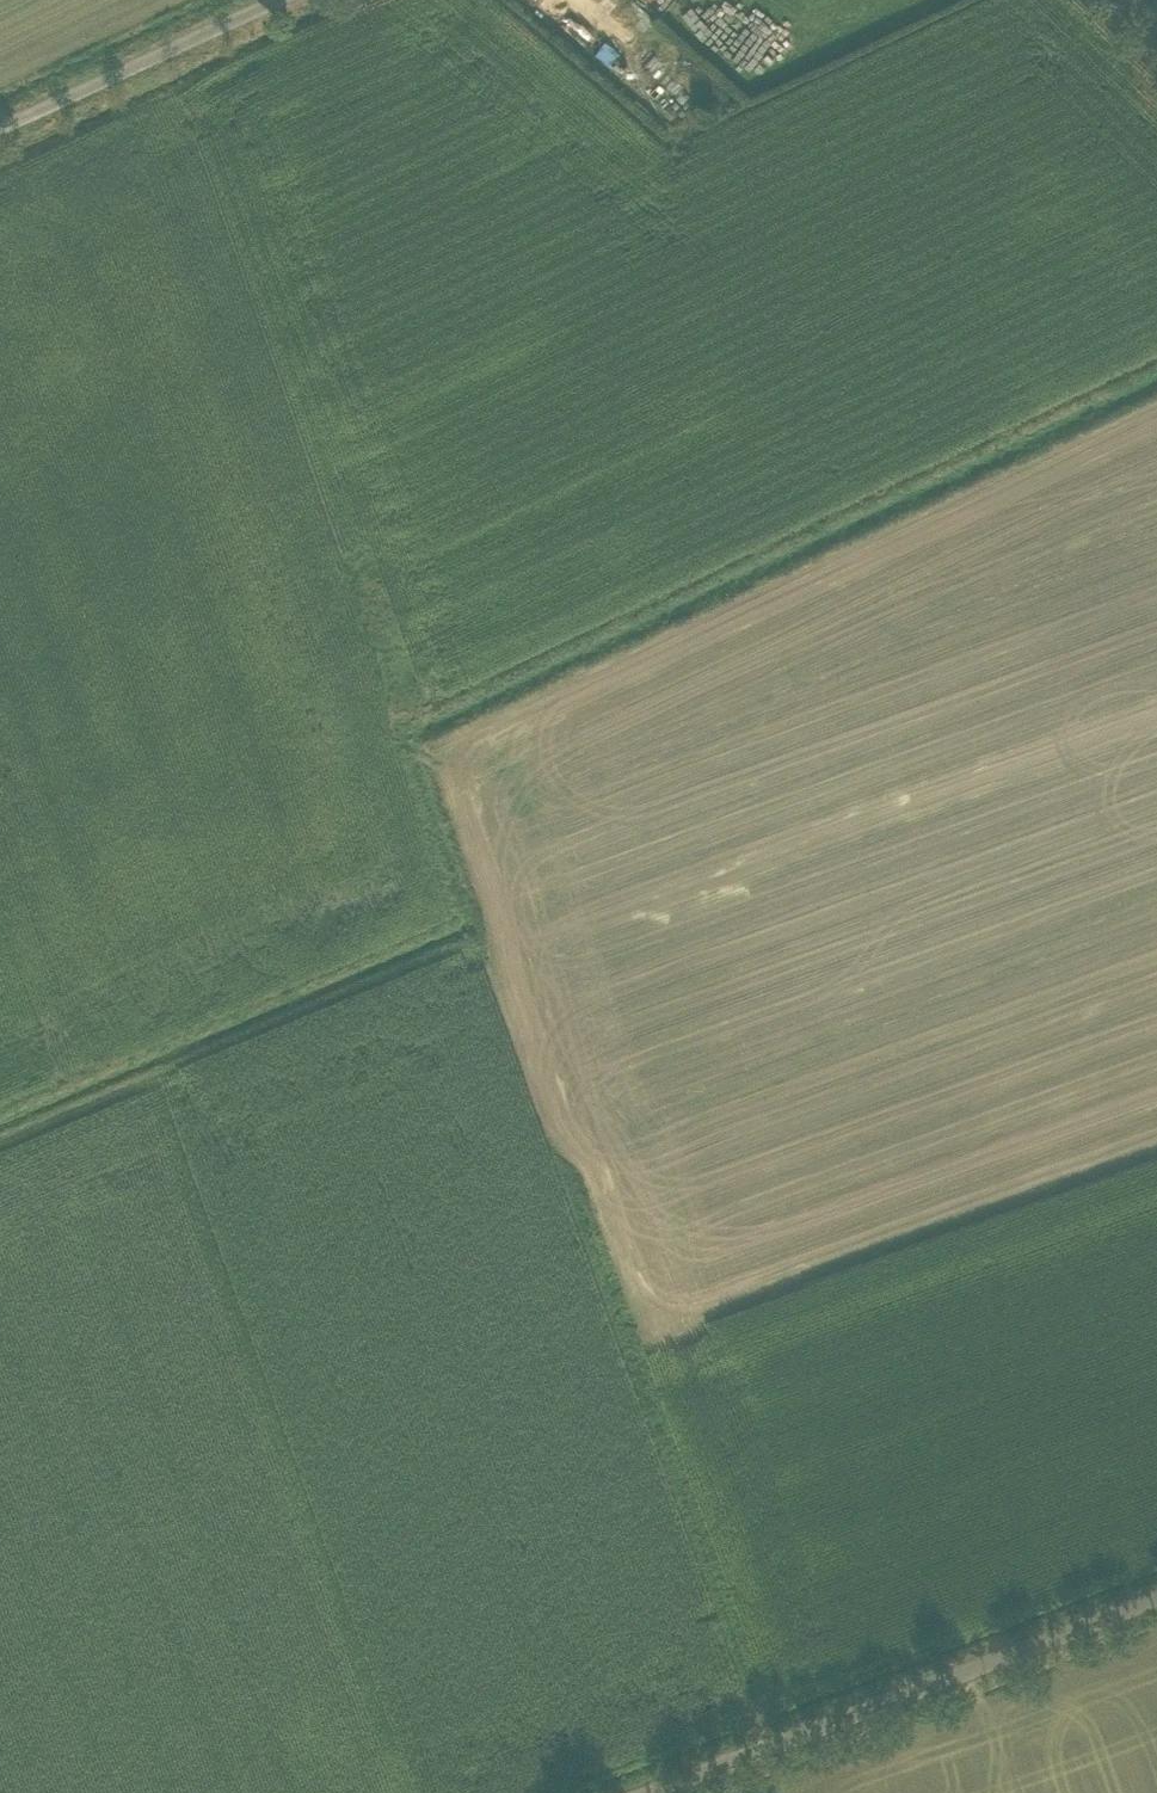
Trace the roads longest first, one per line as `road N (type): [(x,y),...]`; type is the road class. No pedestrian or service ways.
road 1 (unclassified): [(602,1792),(1156,1580)]
road 2 (unclassified): [(0,131),(291,0)]

